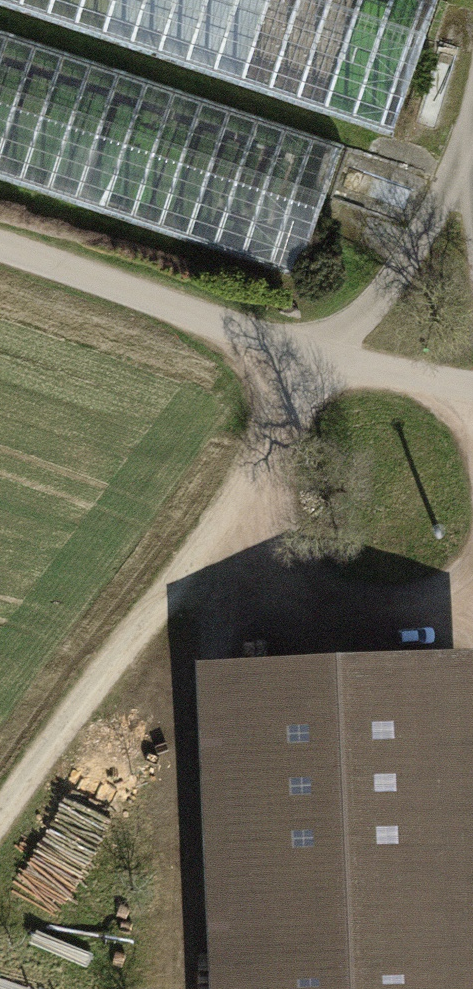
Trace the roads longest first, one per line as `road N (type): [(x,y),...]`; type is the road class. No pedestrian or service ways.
road 1 (track): [(0,836),(329,361)]
road 2 (track): [(0,239),(329,361),(472,385)]
road 3 (track): [(472,590),(446,611),(357,616),(254,582),(219,518)]
road 4 (track): [(472,105),(465,142),(329,361)]

